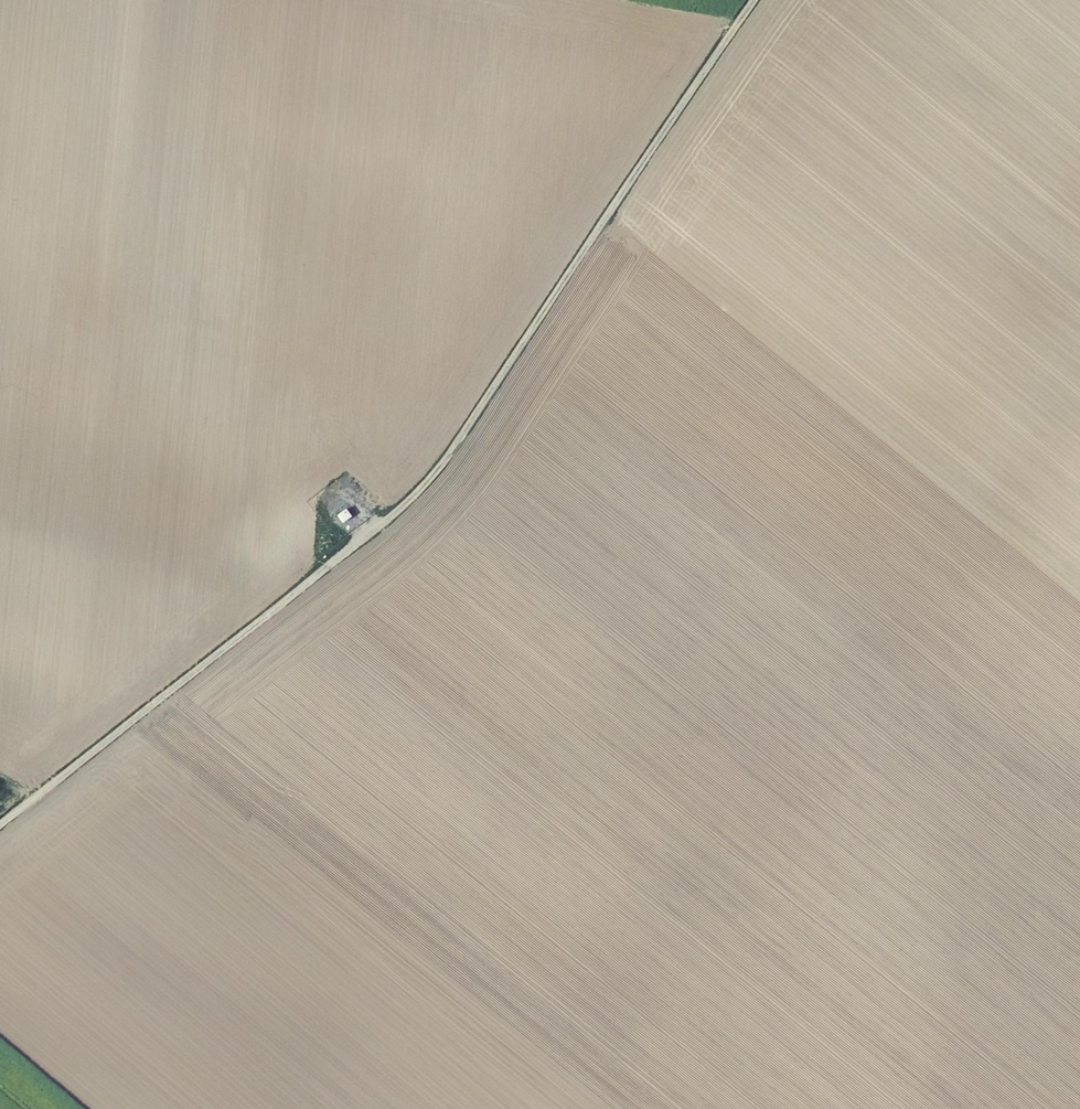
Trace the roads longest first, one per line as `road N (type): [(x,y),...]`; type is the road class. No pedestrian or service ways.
road 1 (track): [(754,0),(431,477),(0,824)]

